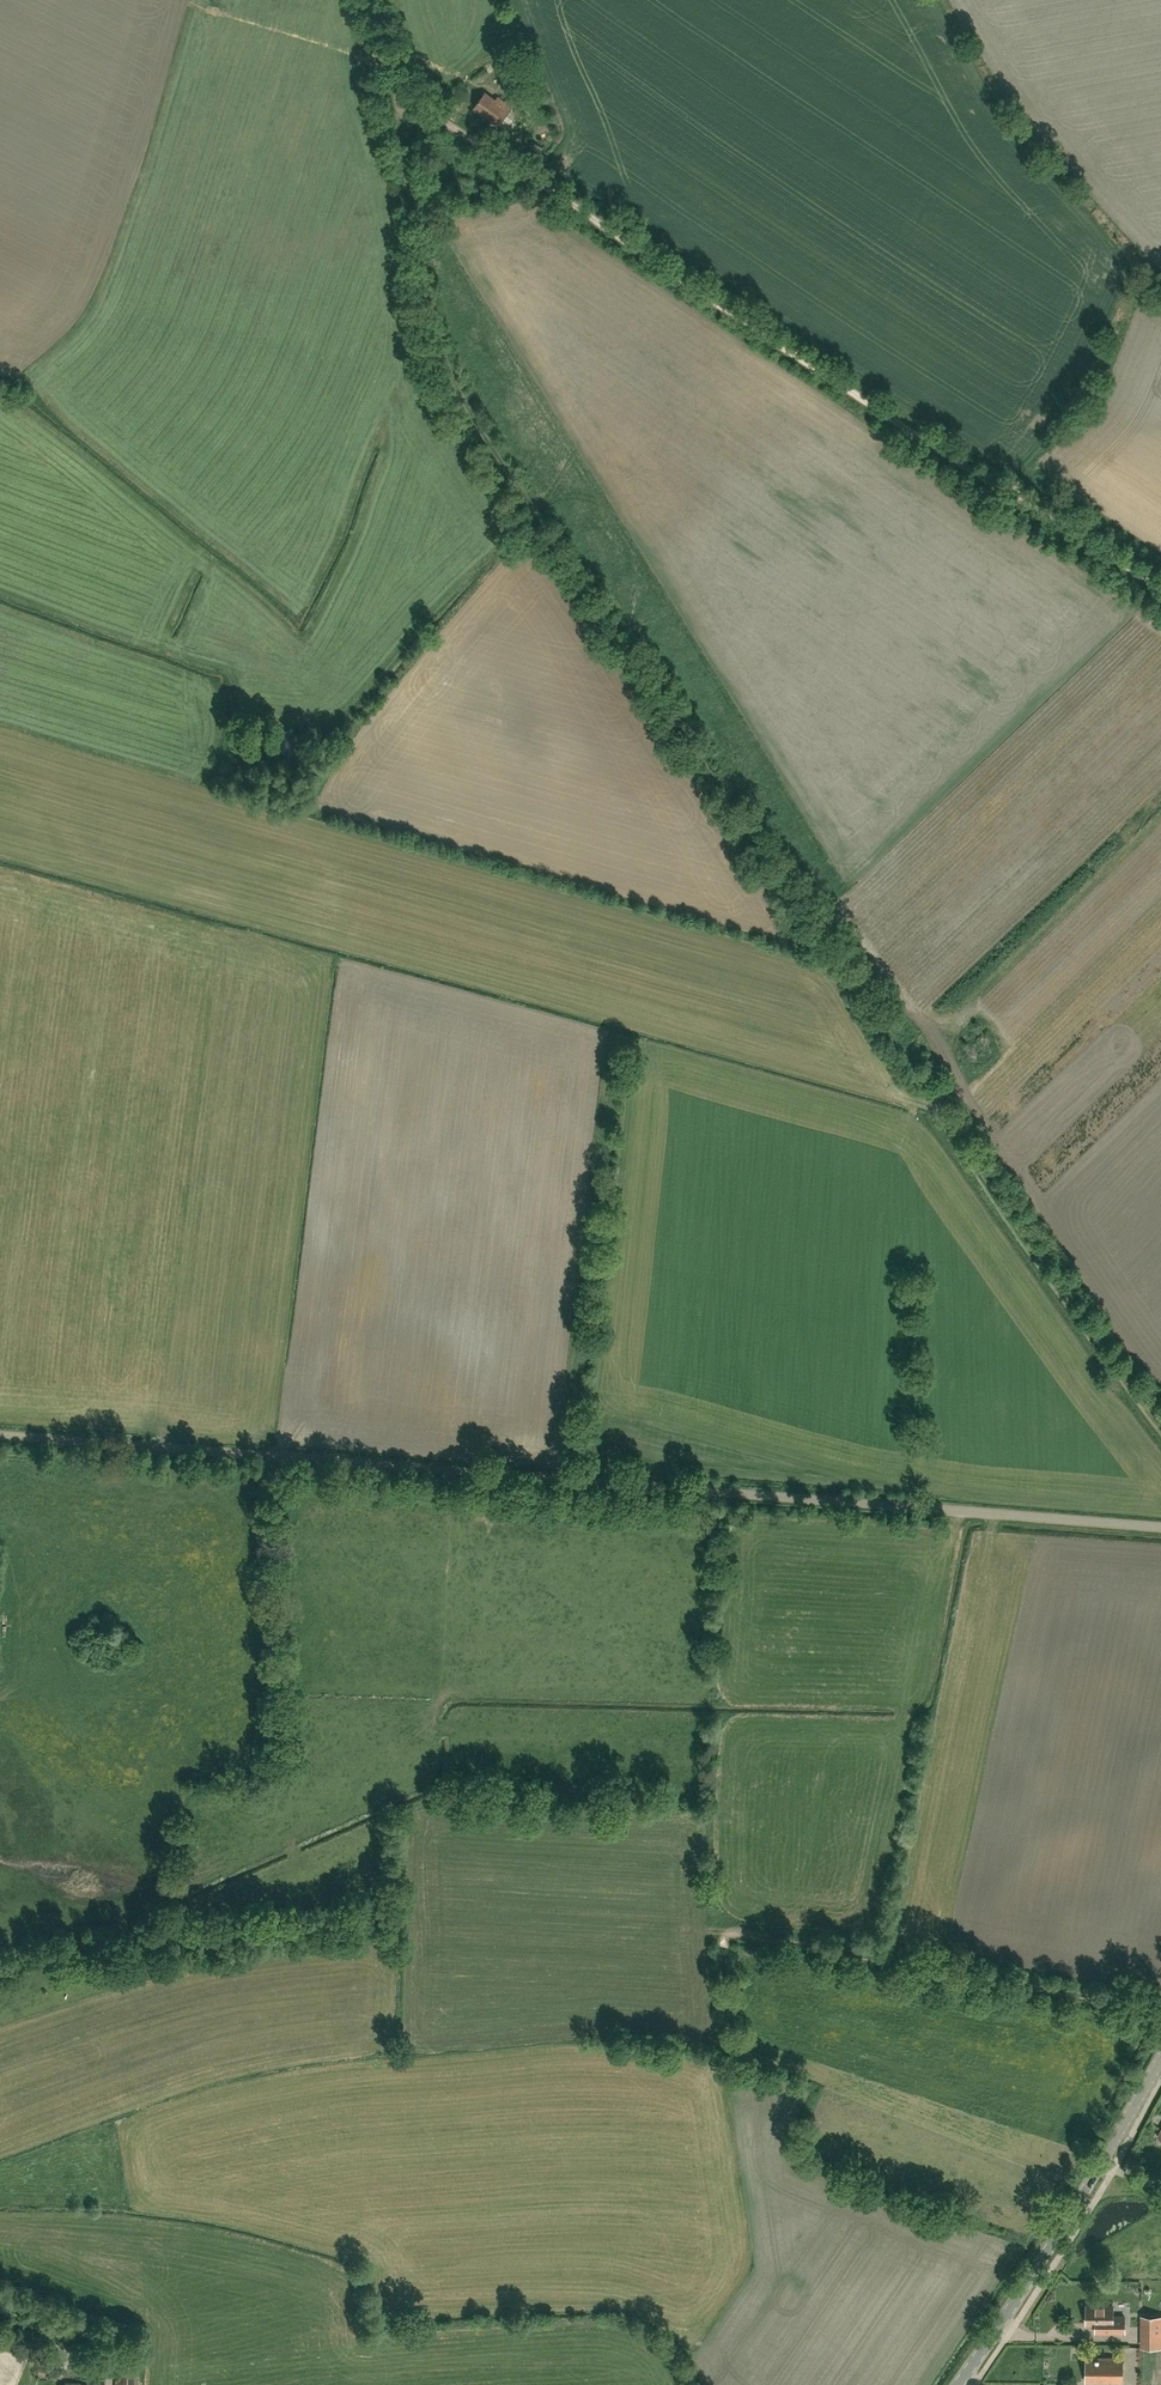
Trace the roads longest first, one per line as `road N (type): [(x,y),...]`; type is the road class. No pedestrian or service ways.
road 1 (unclassified): [(1160,1529),(0,1436)]
road 2 (track): [(1160,597),(412,104),(381,71),(366,0)]
road 3 (tertiary): [(956,2384),(1160,2057)]

